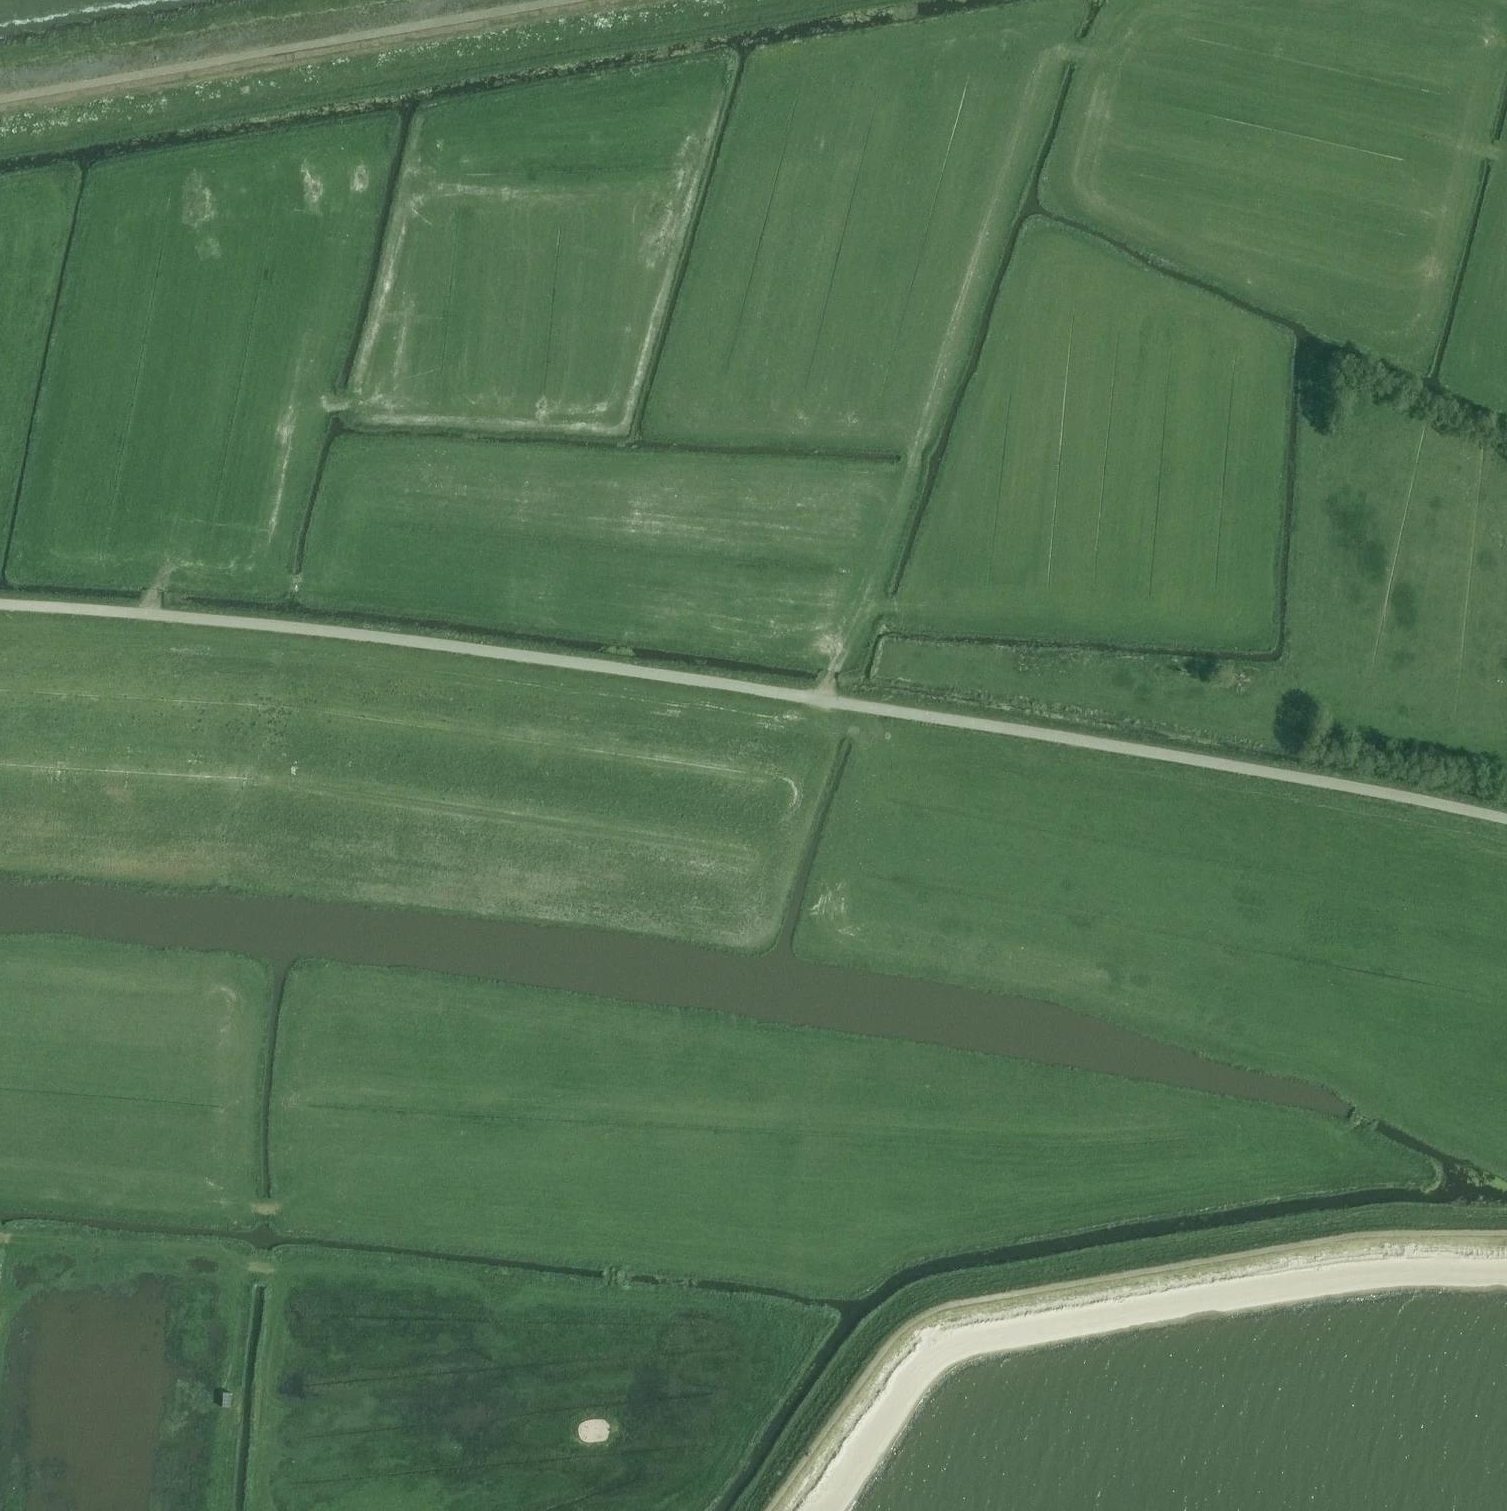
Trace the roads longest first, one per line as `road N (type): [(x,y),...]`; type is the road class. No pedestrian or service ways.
road 1 (track): [(0,1237),(816,1321),(826,1284),(929,1246),(1396,1174),(1439,1181),(1461,1154)]

